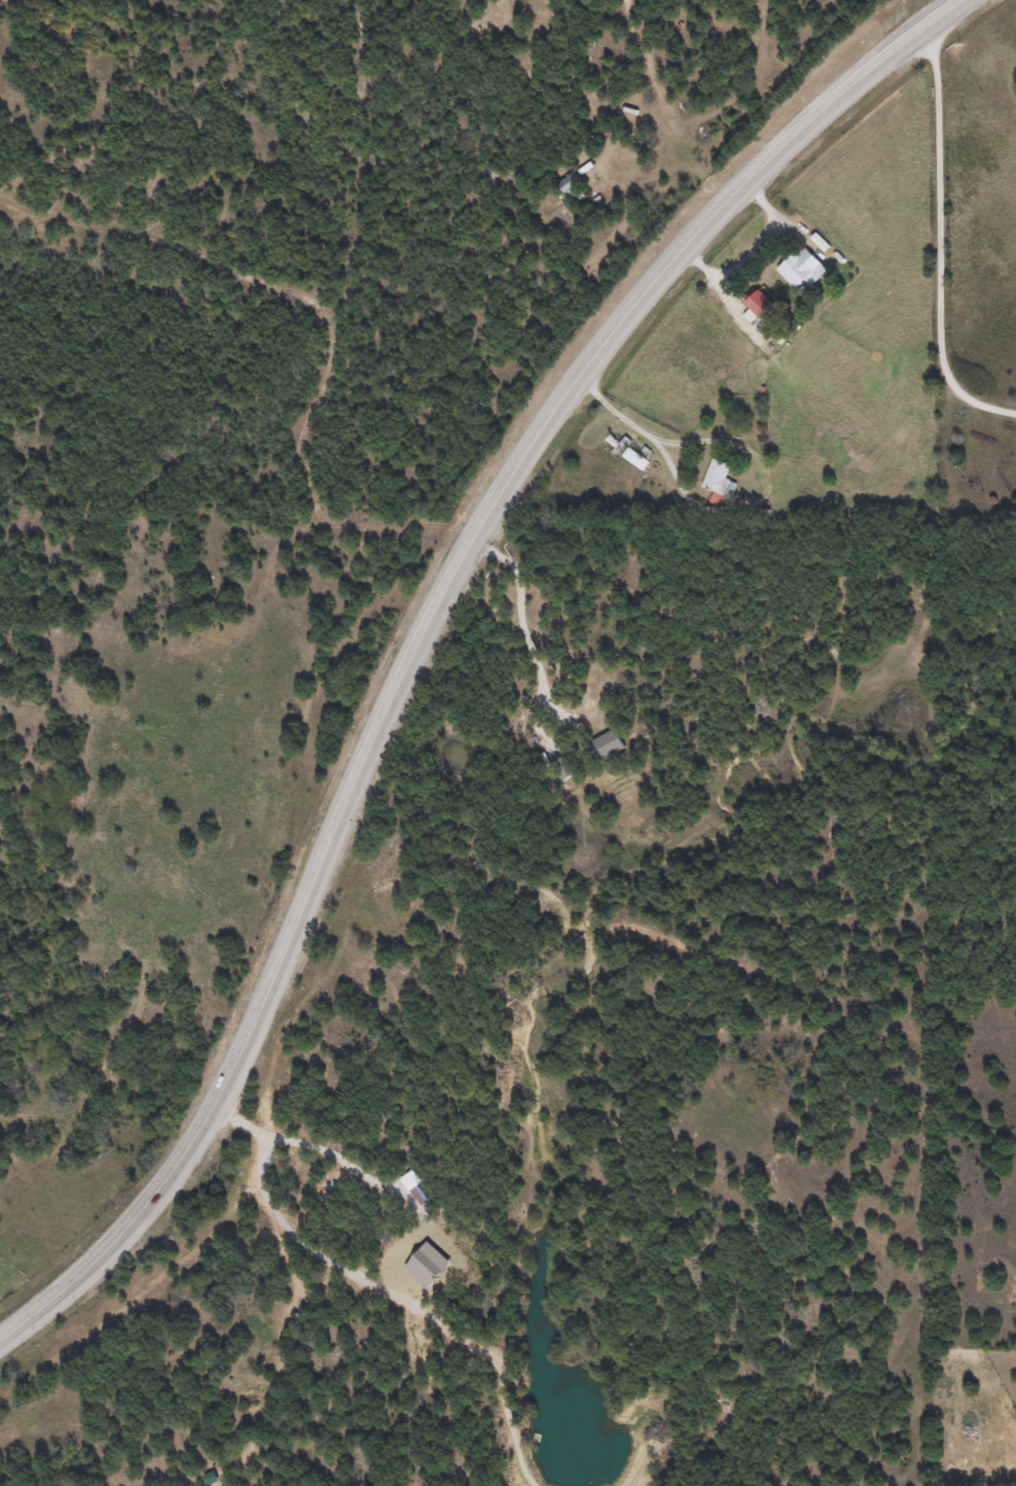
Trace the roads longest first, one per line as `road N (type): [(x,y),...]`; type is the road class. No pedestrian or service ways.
road 1 (primary): [(0,1338),(80,1278),(178,1182),(231,1083),(410,651),(502,484),(684,248),(779,143),(959,0)]

